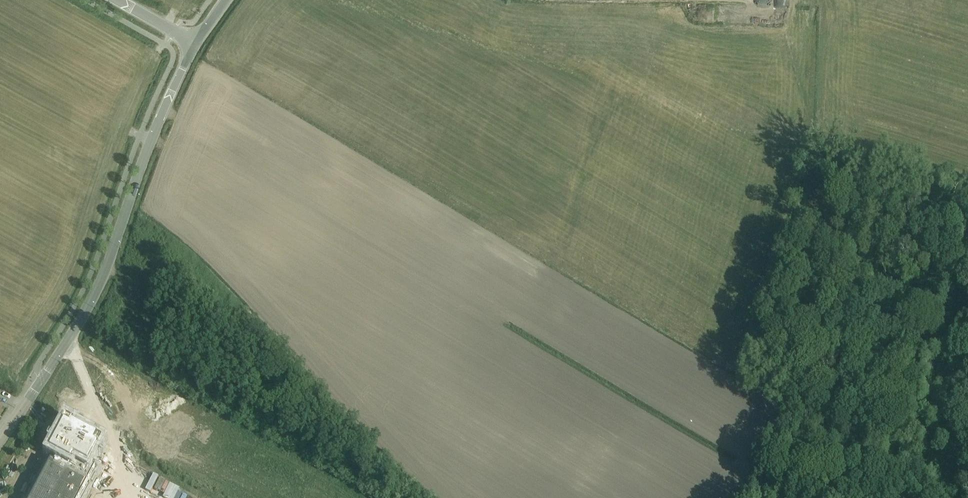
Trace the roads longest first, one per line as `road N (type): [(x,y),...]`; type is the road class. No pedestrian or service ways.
road 1 (residential): [(71,337),(99,289),(182,68)]
road 2 (residential): [(97,497),(118,450),(71,337)]
road 3 (residential): [(0,443),(71,337)]

